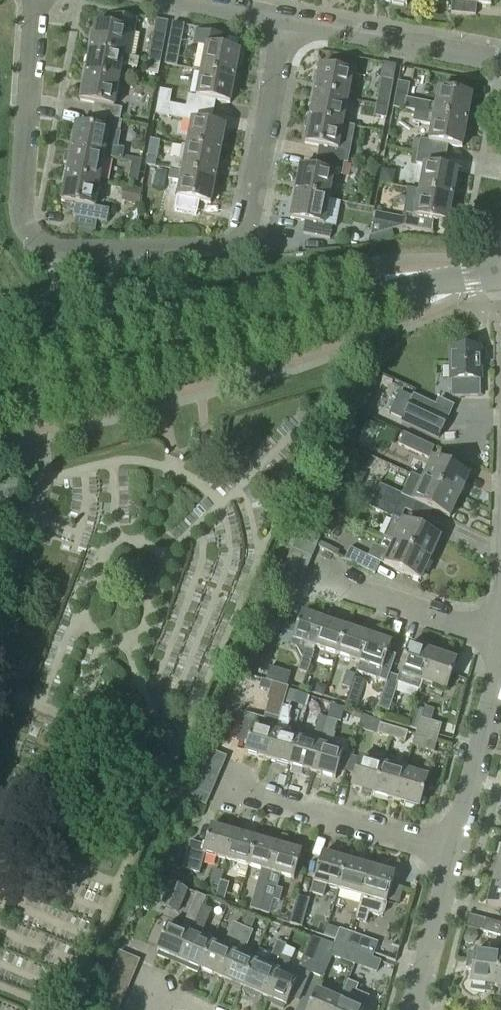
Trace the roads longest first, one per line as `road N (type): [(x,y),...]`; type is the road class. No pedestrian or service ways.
road 1 (residential): [(281,22),(239,240),(217,251),(70,255),(46,250),(23,227),(27,0)]
road 2 (unclassified): [(0,402),(336,307),(500,271)]
road 3 (residential): [(450,851),(228,786)]
road 4 (residential): [(281,22),(500,64)]
road 5 (residential): [(450,851),(500,641)]
road 6 (residential): [(500,636),(316,578)]
road 7 (residential): [(414,1009),(450,851)]
road 8 (residential): [(162,0),(281,22)]

